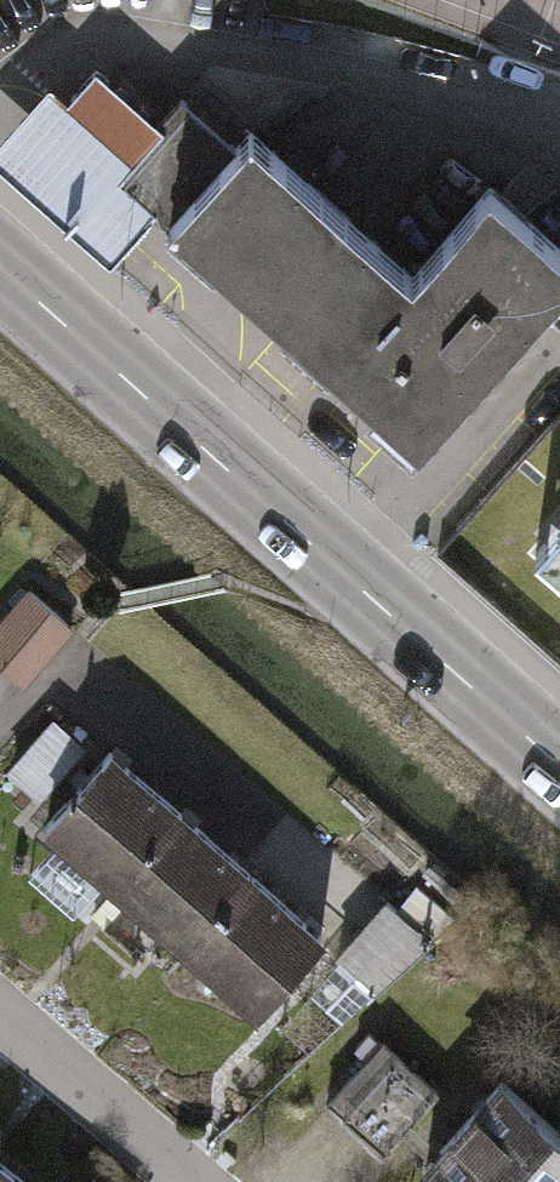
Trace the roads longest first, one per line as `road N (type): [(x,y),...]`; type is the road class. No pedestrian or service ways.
road 1 (primary): [(559,768),(0,264)]
road 2 (residential): [(188,1181),(0,1018)]

